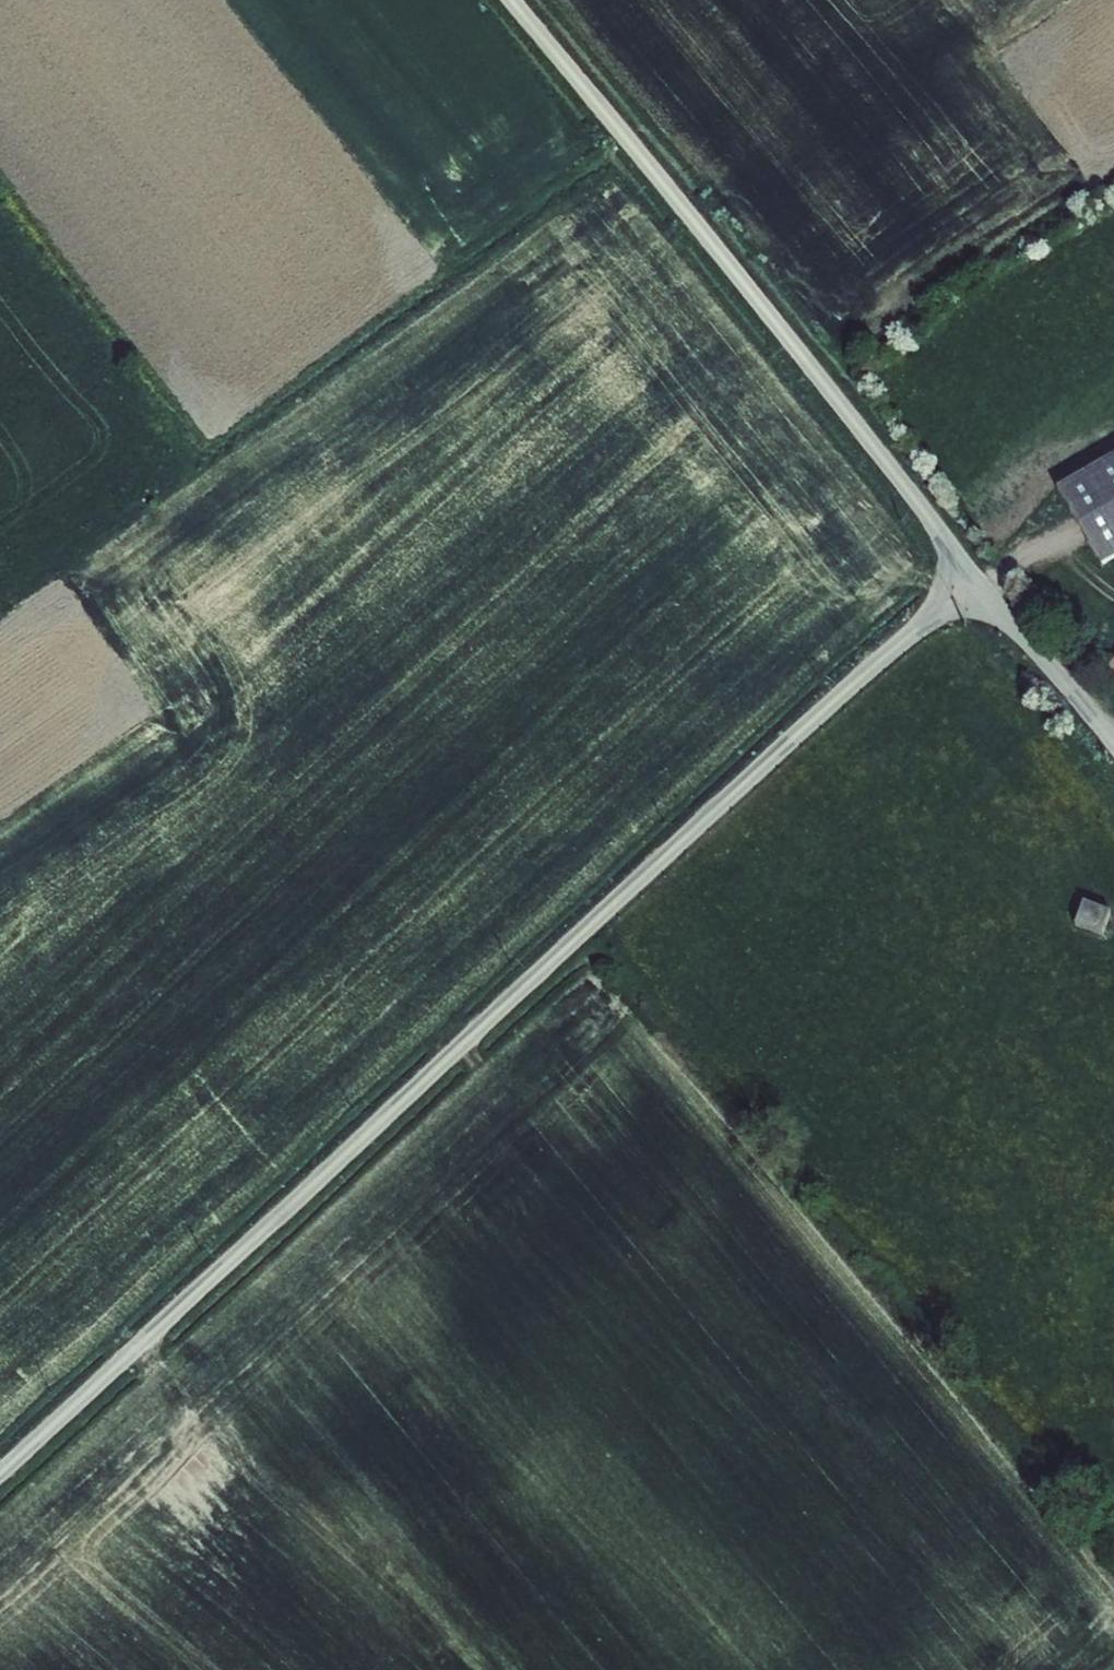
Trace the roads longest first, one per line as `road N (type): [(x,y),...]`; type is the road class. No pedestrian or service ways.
road 1 (unclassified): [(977,578),(848,687),(0,1472)]
road 2 (unclassified): [(977,578),(512,0)]
road 3 (unclassified): [(1113,742),(977,578)]

